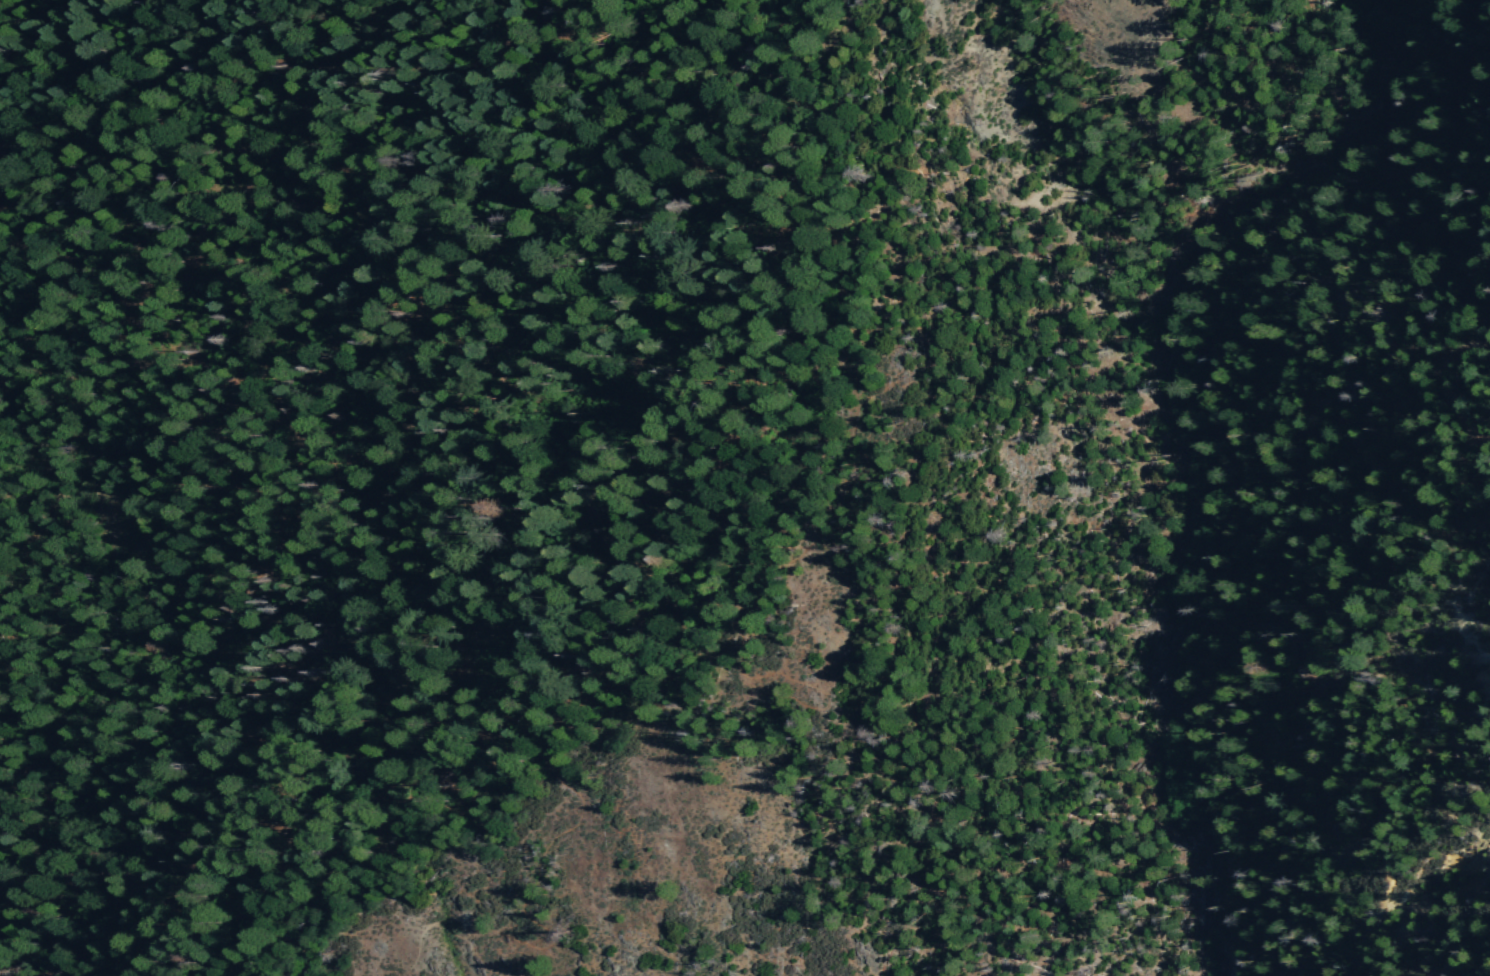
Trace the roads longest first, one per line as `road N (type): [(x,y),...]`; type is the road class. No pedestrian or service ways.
road 1 (track): [(33,215),(212,174),(305,163),(365,182),(541,213),(621,201),(688,159),(805,0)]
road 2 (track): [(1425,975),(1418,944),(1370,897),(1330,895),(1301,806),(1233,738)]
road 3 (track): [(86,0),(36,28),(0,95)]

